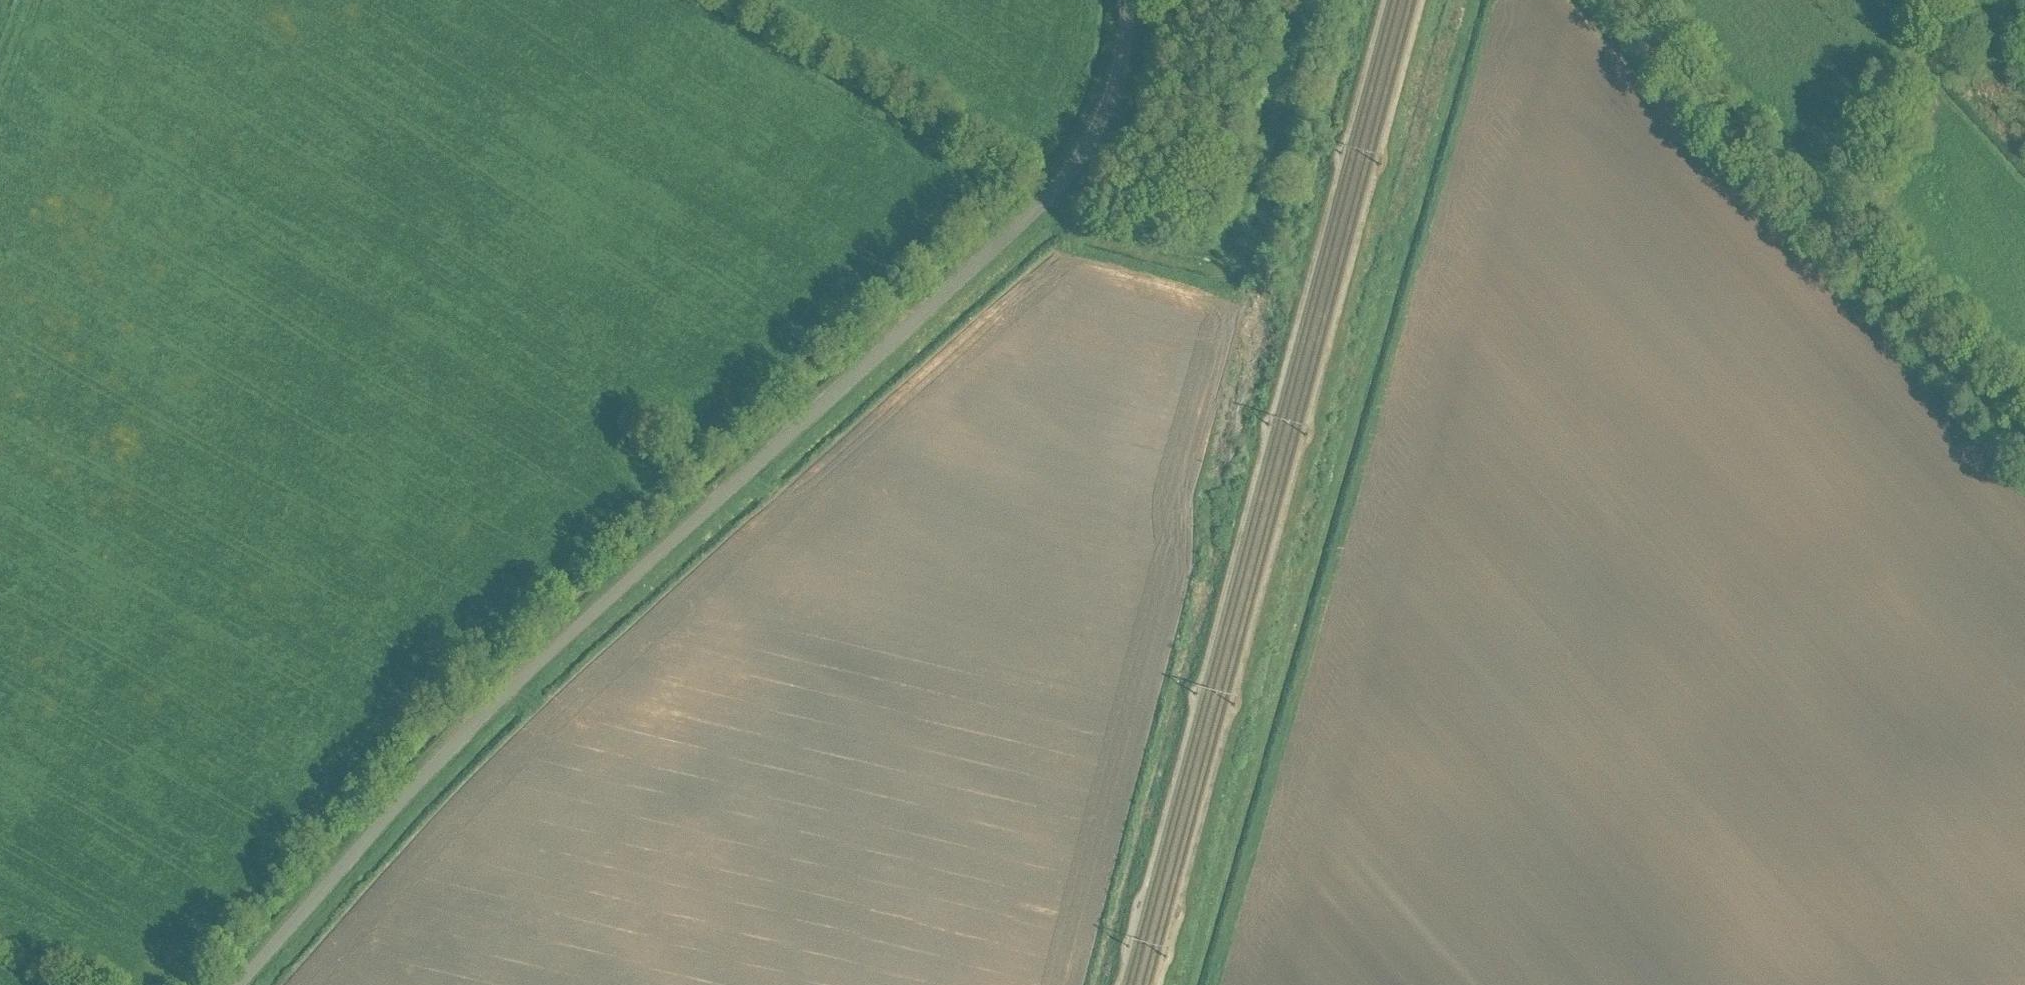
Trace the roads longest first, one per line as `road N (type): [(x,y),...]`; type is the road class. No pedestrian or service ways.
road 1 (unclassified): [(1126,0),(1113,93),(1061,183),(453,744),(238,984)]
road 2 (track): [(1492,0),(1191,984)]
road 3 (track): [(1608,0),(2024,459)]
road 4 (track): [(1029,214),(1230,259),(1300,0)]

